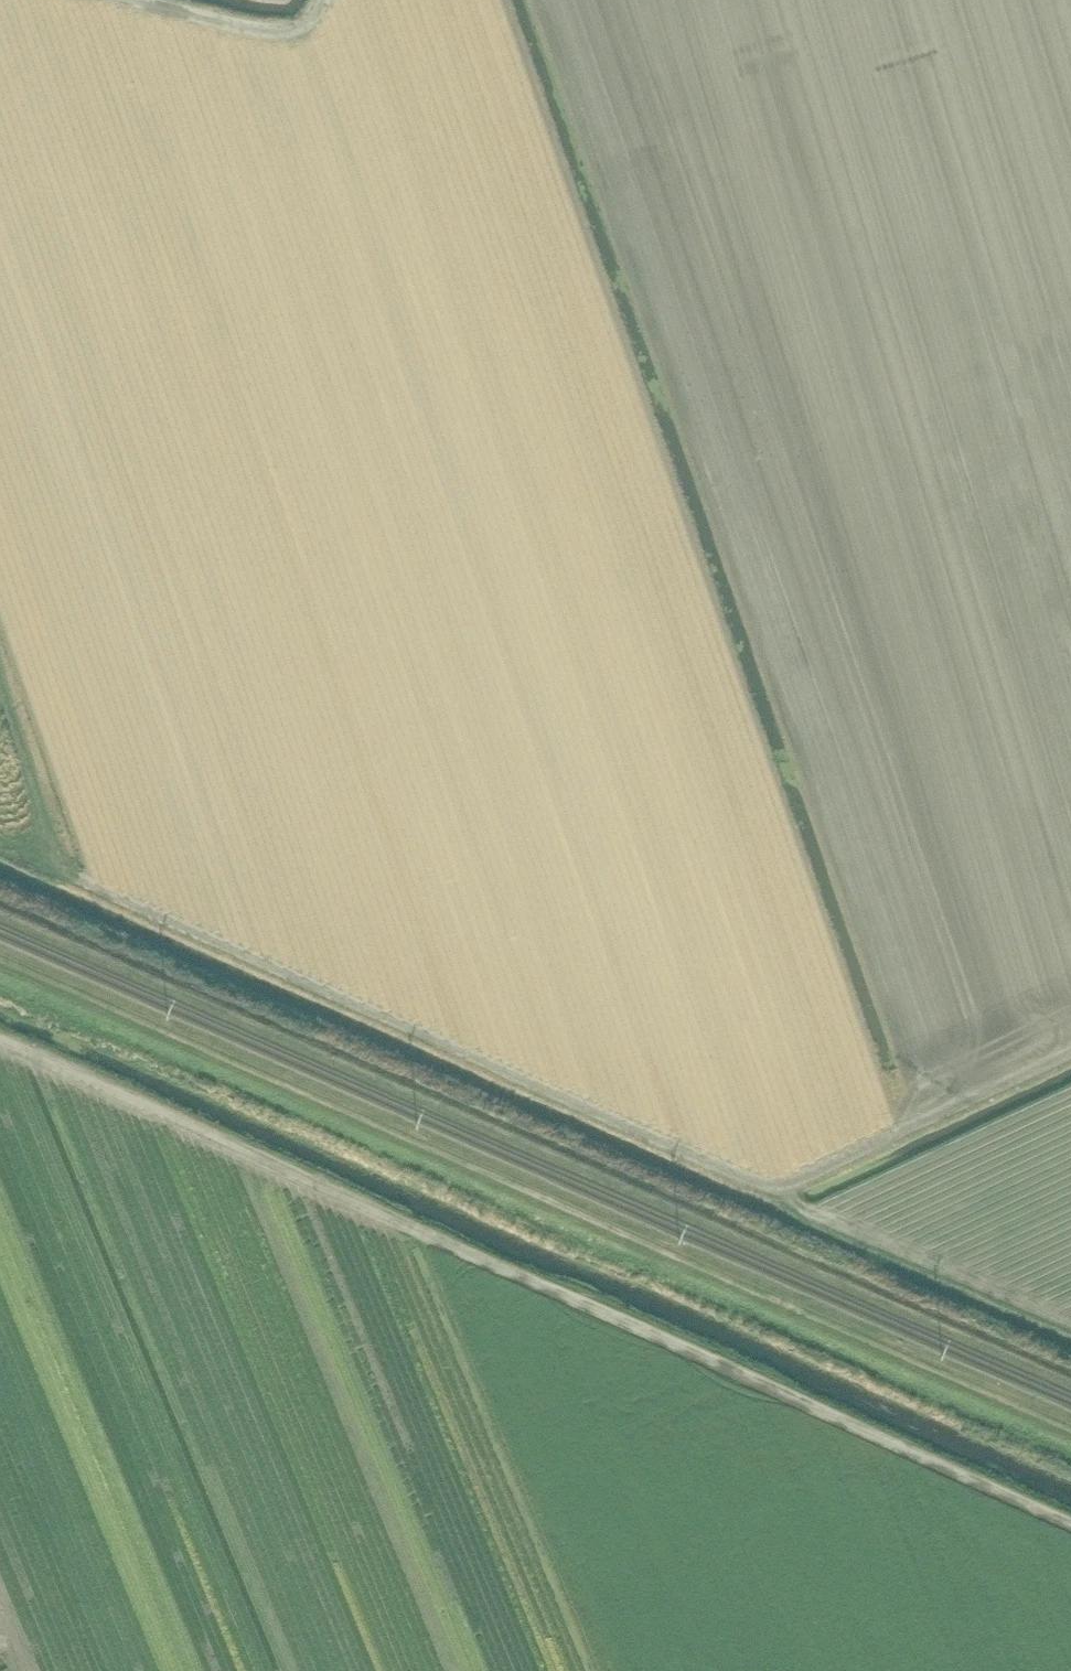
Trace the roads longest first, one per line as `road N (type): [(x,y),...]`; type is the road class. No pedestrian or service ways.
road 1 (track): [(0,957),(1070,1427)]

